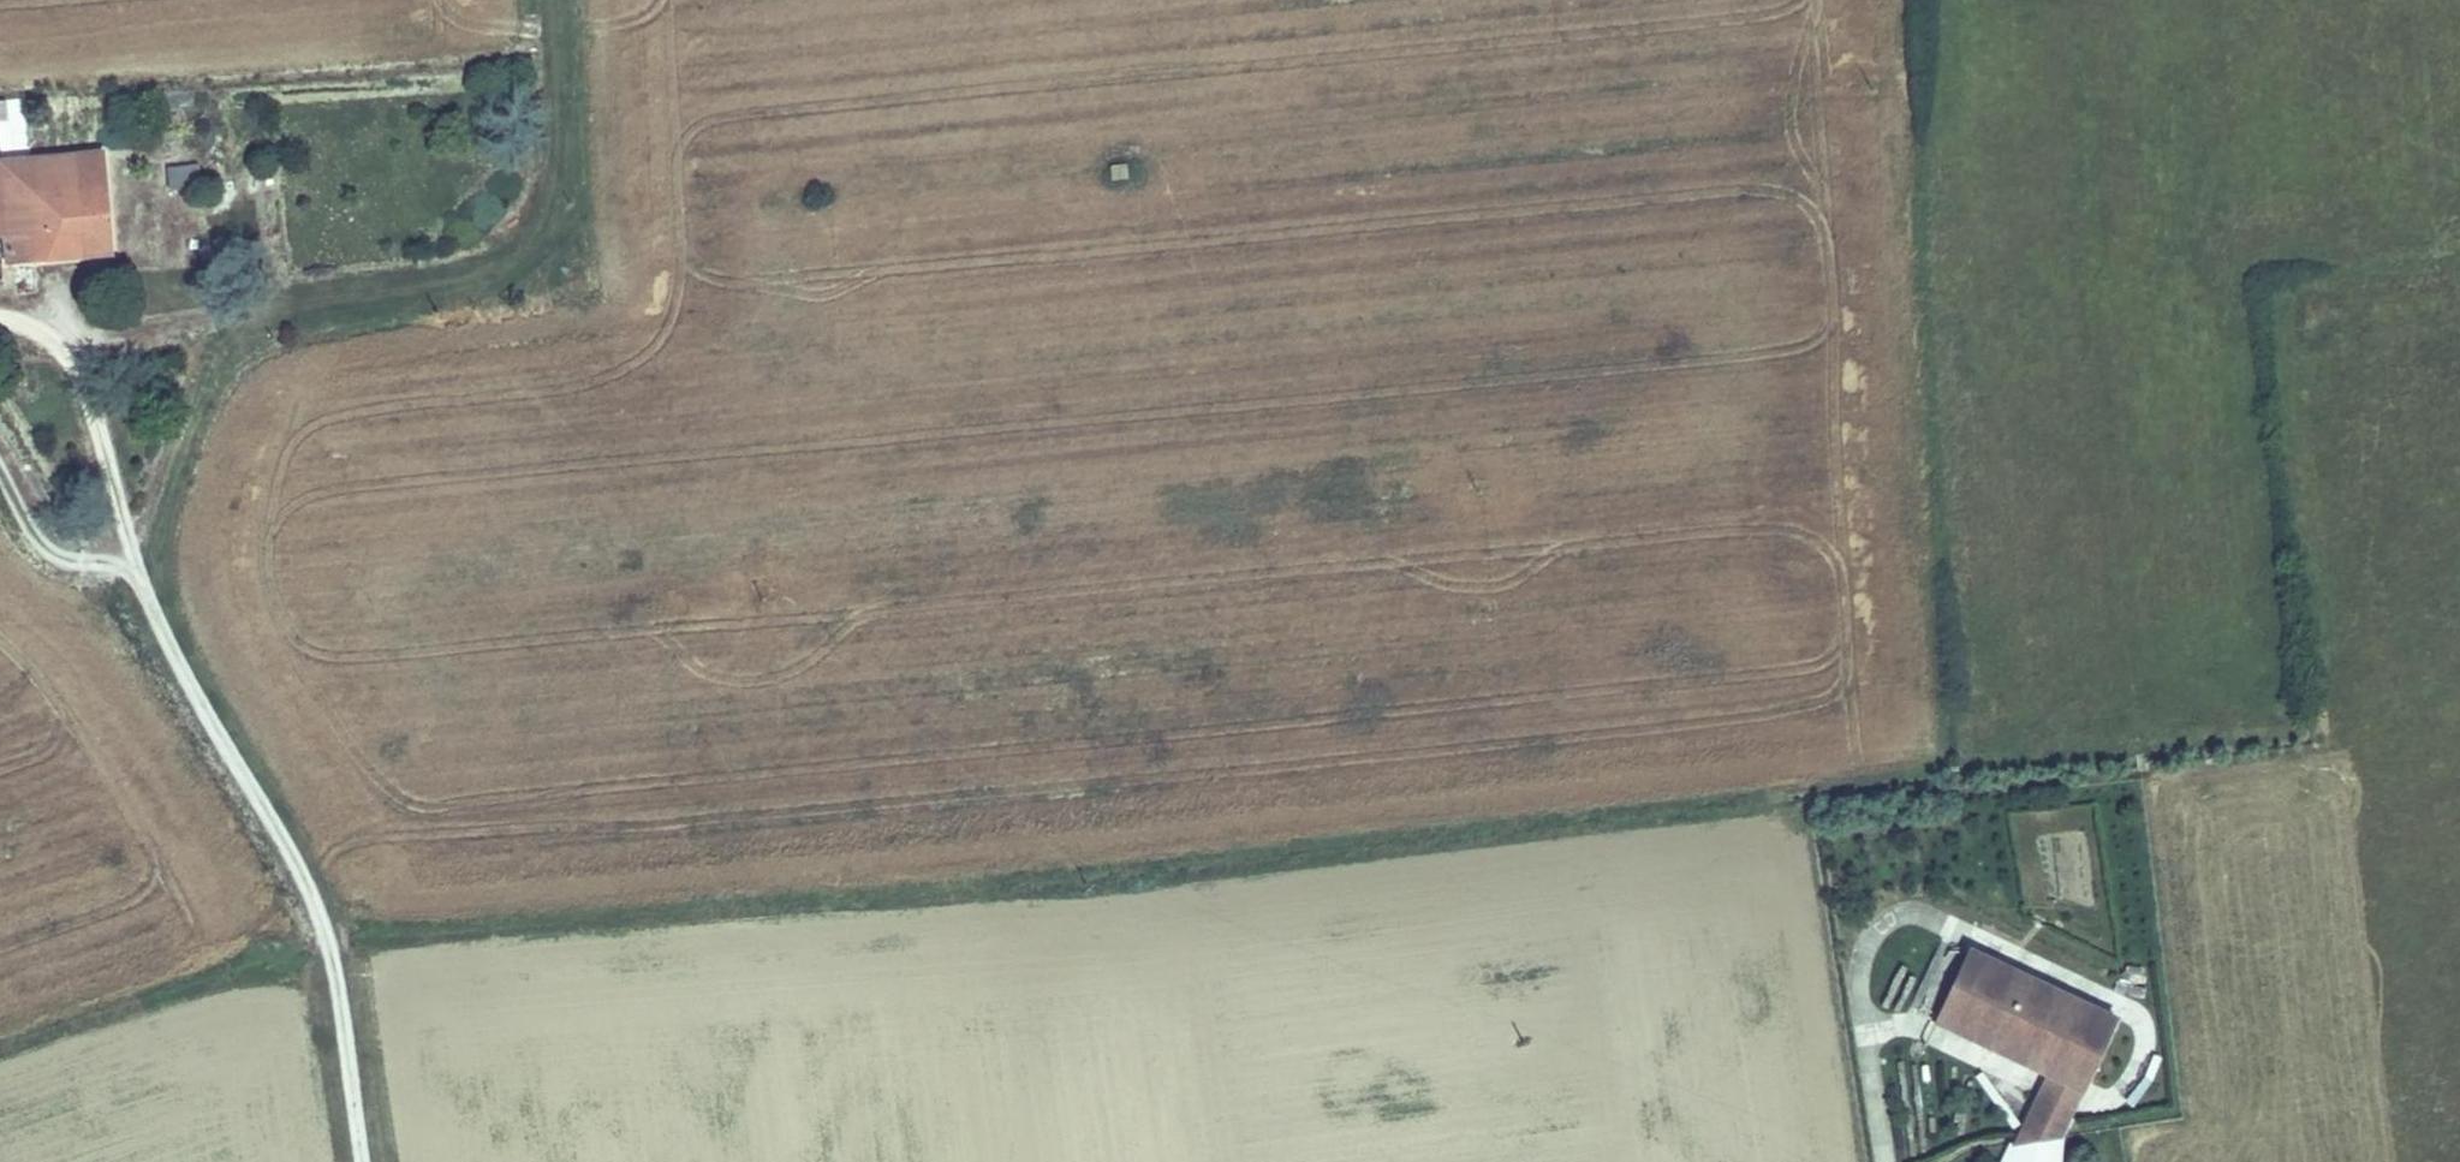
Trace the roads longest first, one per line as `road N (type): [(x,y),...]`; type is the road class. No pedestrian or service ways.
road 1 (track): [(133,553),(200,362),(226,333),(256,312),(321,296),(498,270),(538,237),(555,179),(551,0)]

